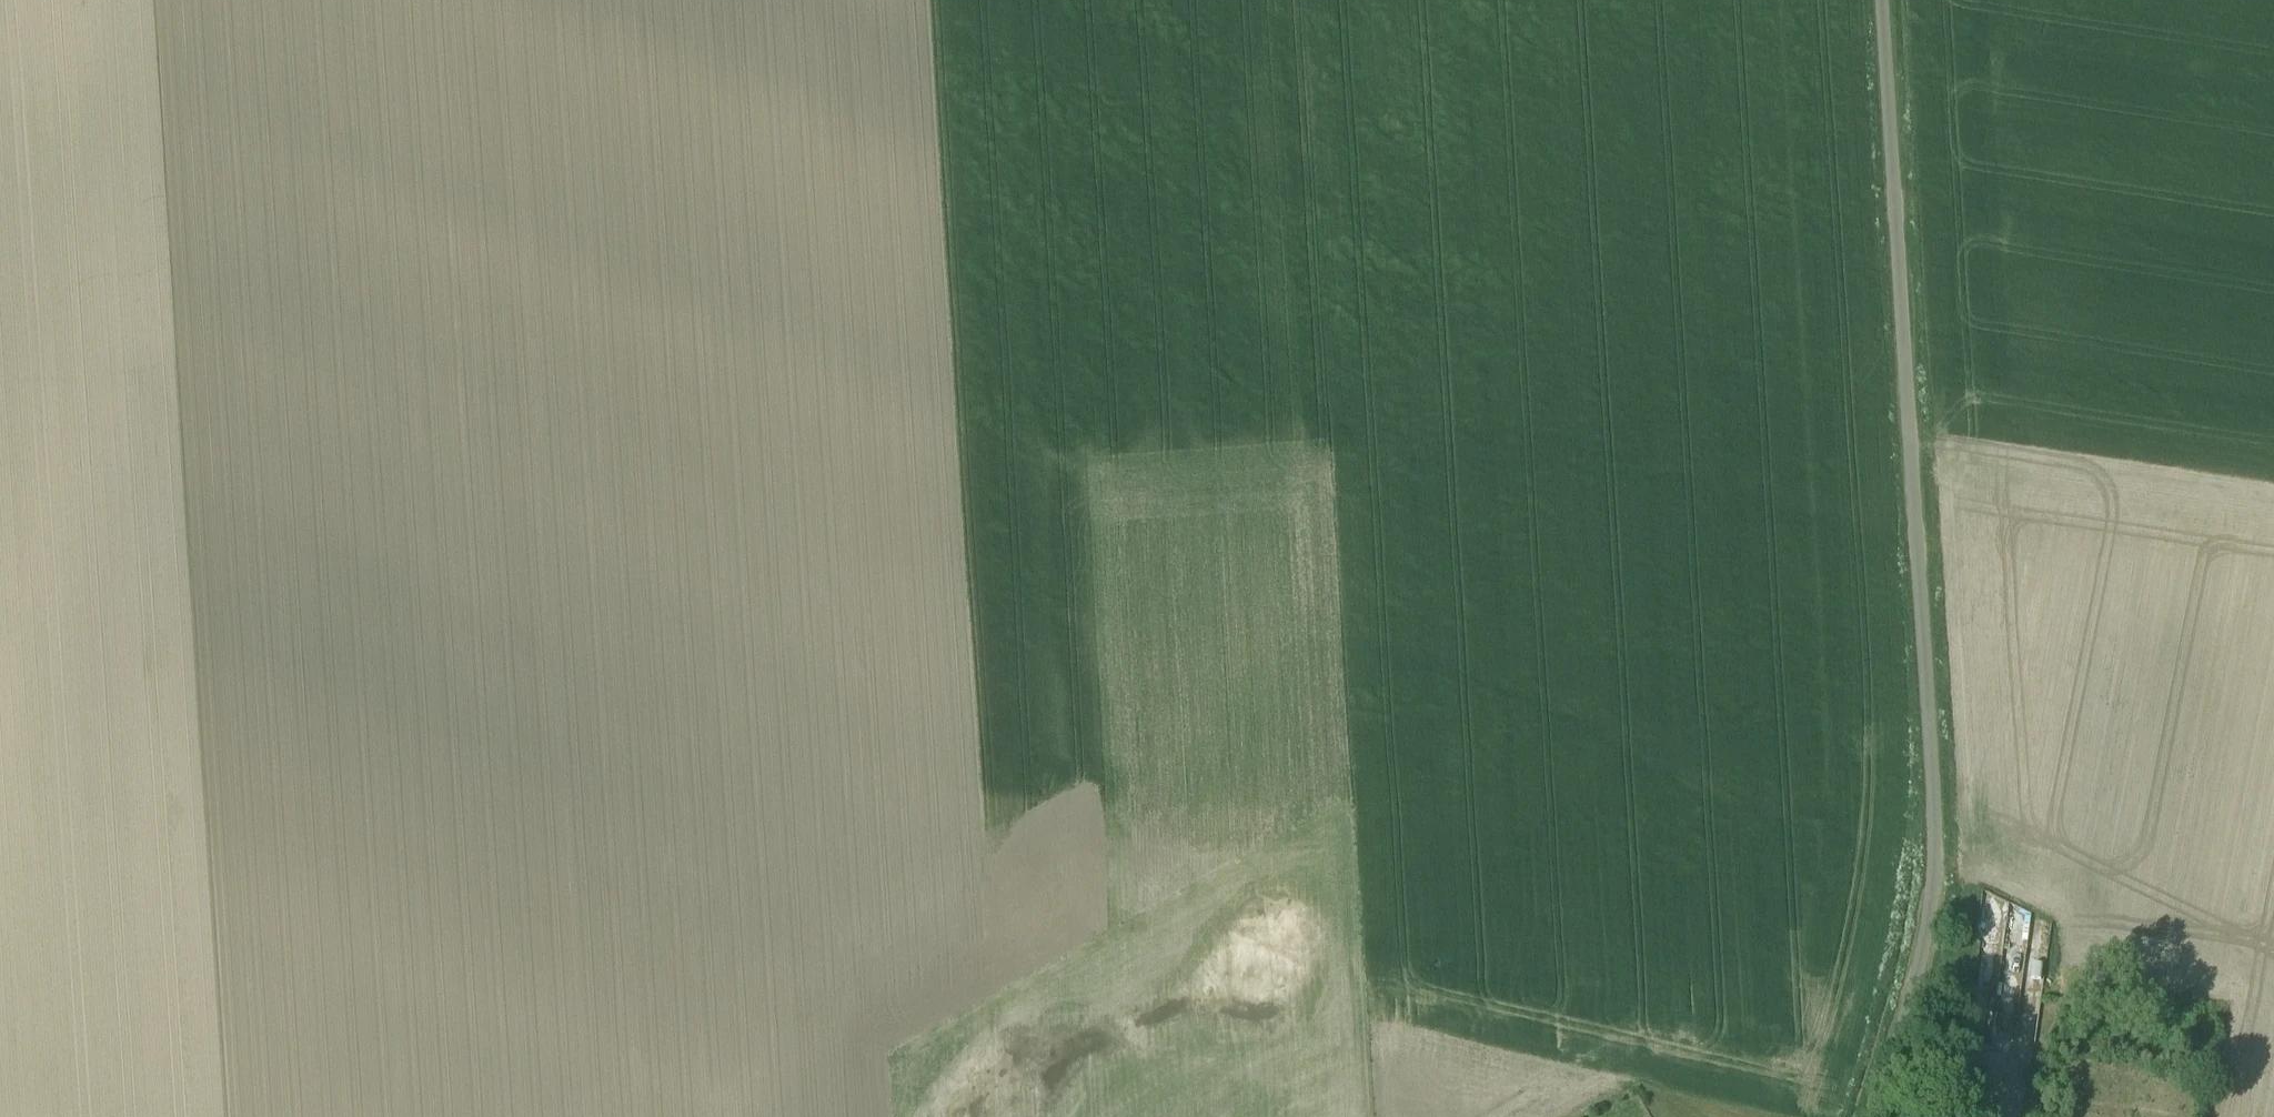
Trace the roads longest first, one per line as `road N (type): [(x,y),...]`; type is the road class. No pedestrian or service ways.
road 1 (unclassified): [(1890,0),(1909,179),(1934,689),(1919,924),(1870,1116)]

